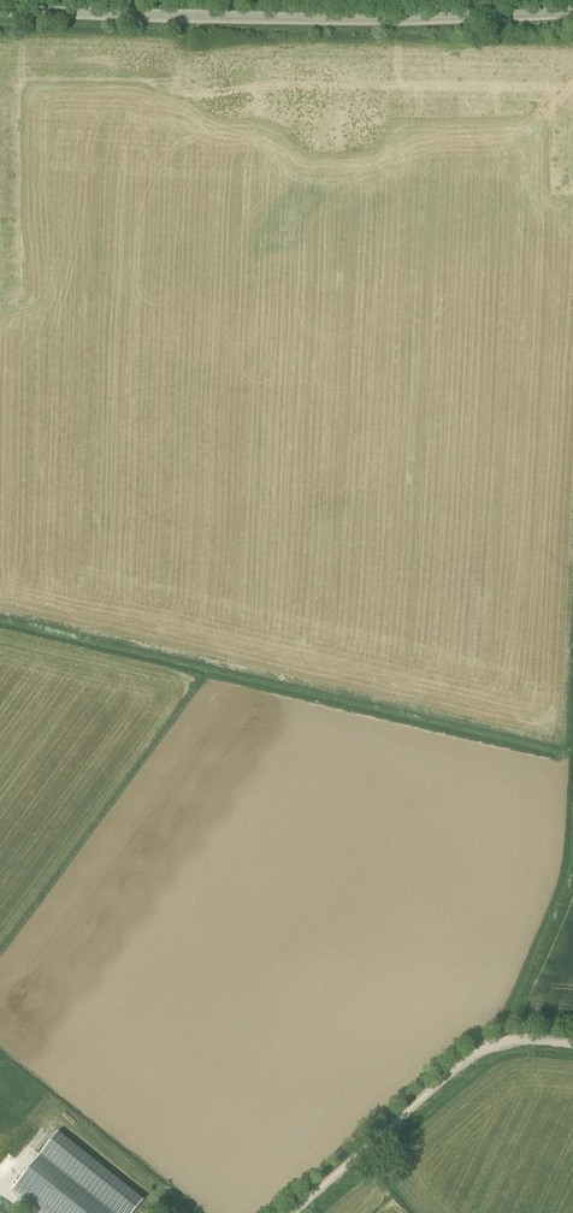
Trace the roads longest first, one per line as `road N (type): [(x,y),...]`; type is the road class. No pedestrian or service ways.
road 1 (unclassified): [(572,17),(0,11)]
road 2 (unclassified): [(291,1212),(485,1048),(513,1039),(572,1043)]

